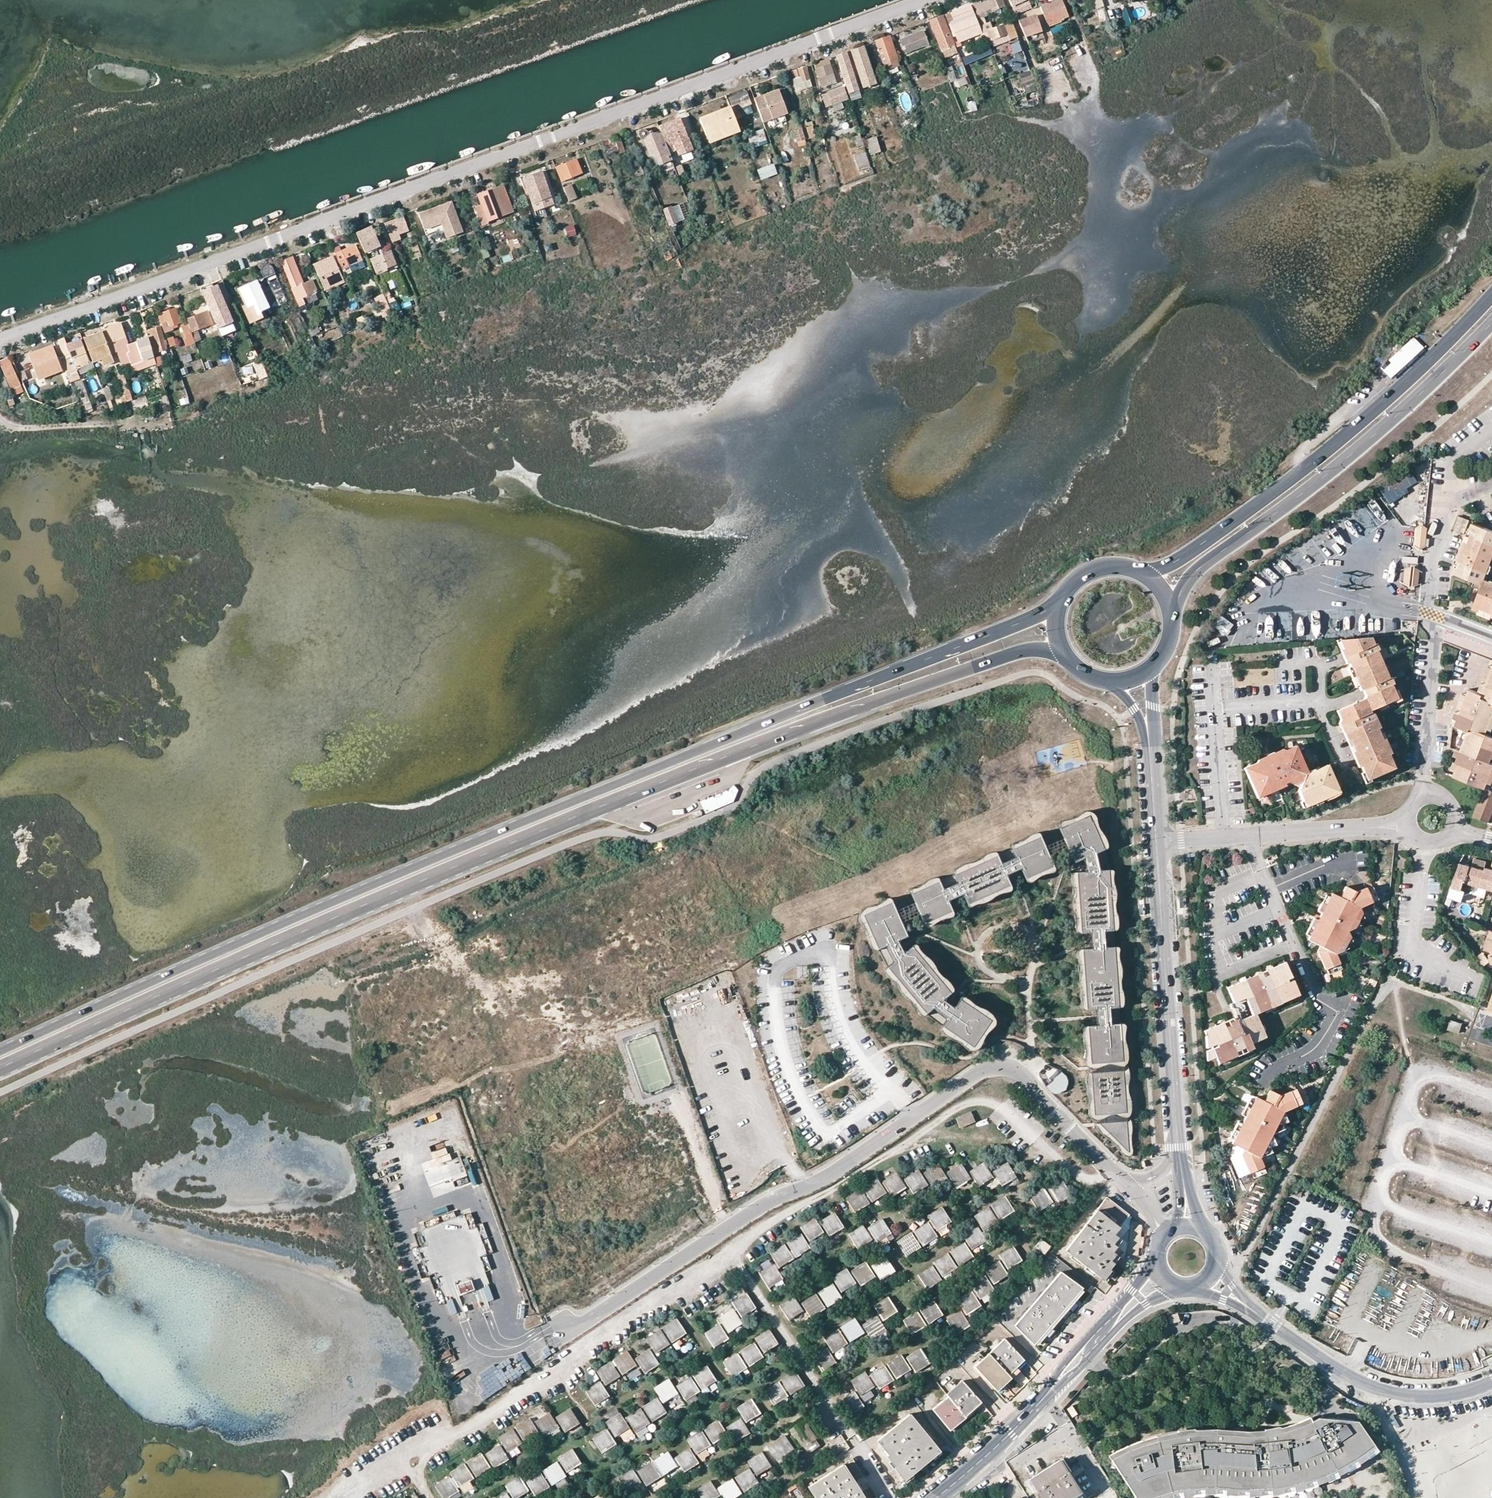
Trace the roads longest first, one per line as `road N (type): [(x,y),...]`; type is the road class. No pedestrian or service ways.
road 1 (primary): [(1058,603),(599,786),(0,1053)]
road 2 (primary): [(0,1068),(333,918),(740,752),(1010,654),(1064,654)]
road 3 (track): [(908,0),(0,335)]
road 4 (residential): [(1121,1176),(1018,1073),(990,1067),(824,1179),(757,1209),(583,1324)]
road 5 (primary): [(1491,294),(1397,390),(1245,515),(1167,566),(1138,571)]
road 6 (primary): [(1169,608),(1202,566),(1339,463),(1491,321)]
road 7 (residential): [(1426,796),(1432,559),(1452,502),(1491,486)]
road 8 (tertiary): [(1180,1156),(1157,842)]
road 9 (residential): [(1491,1382),(1437,1396),(1373,1388),(1253,1309)]
road 10 (residential): [(1157,842),(1408,825)]
road 11 (tertiary): [(1107,1328),(1012,1432),(938,1497)]
road 12 (residential): [(1428,843),(1413,943),(1474,977)]
road 13 (track): [(0,416),(27,426),(149,423)]
road 14 (track): [(1373,1388),(1423,1497)]

